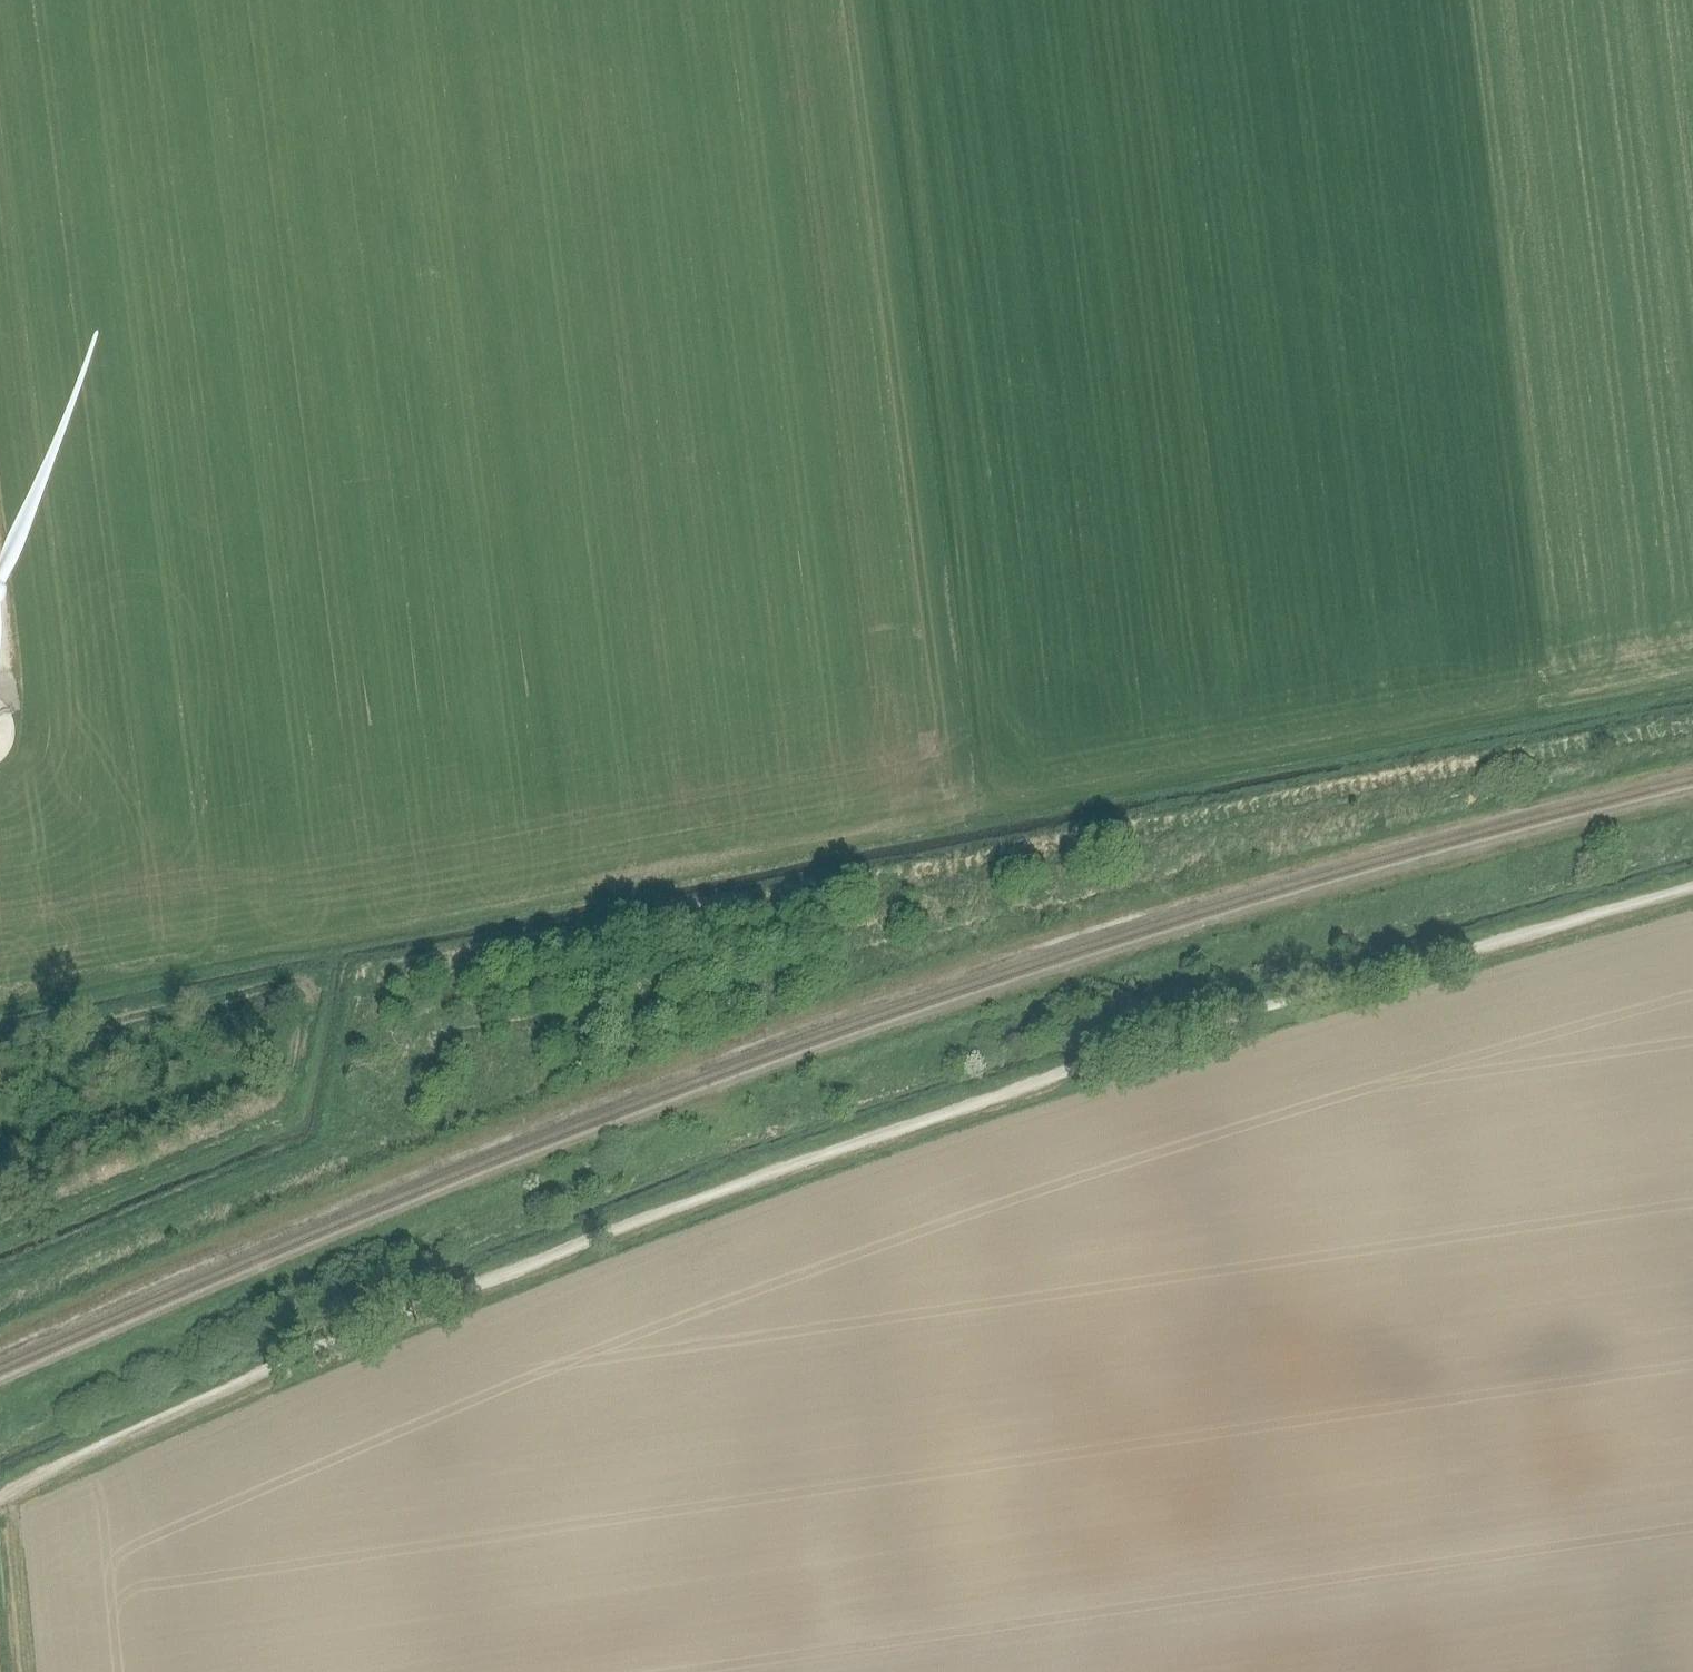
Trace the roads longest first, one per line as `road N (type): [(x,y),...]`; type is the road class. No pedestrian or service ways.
road 1 (track): [(0,1496),(303,1348),(805,1153),(1126,1043),(1692,881)]

